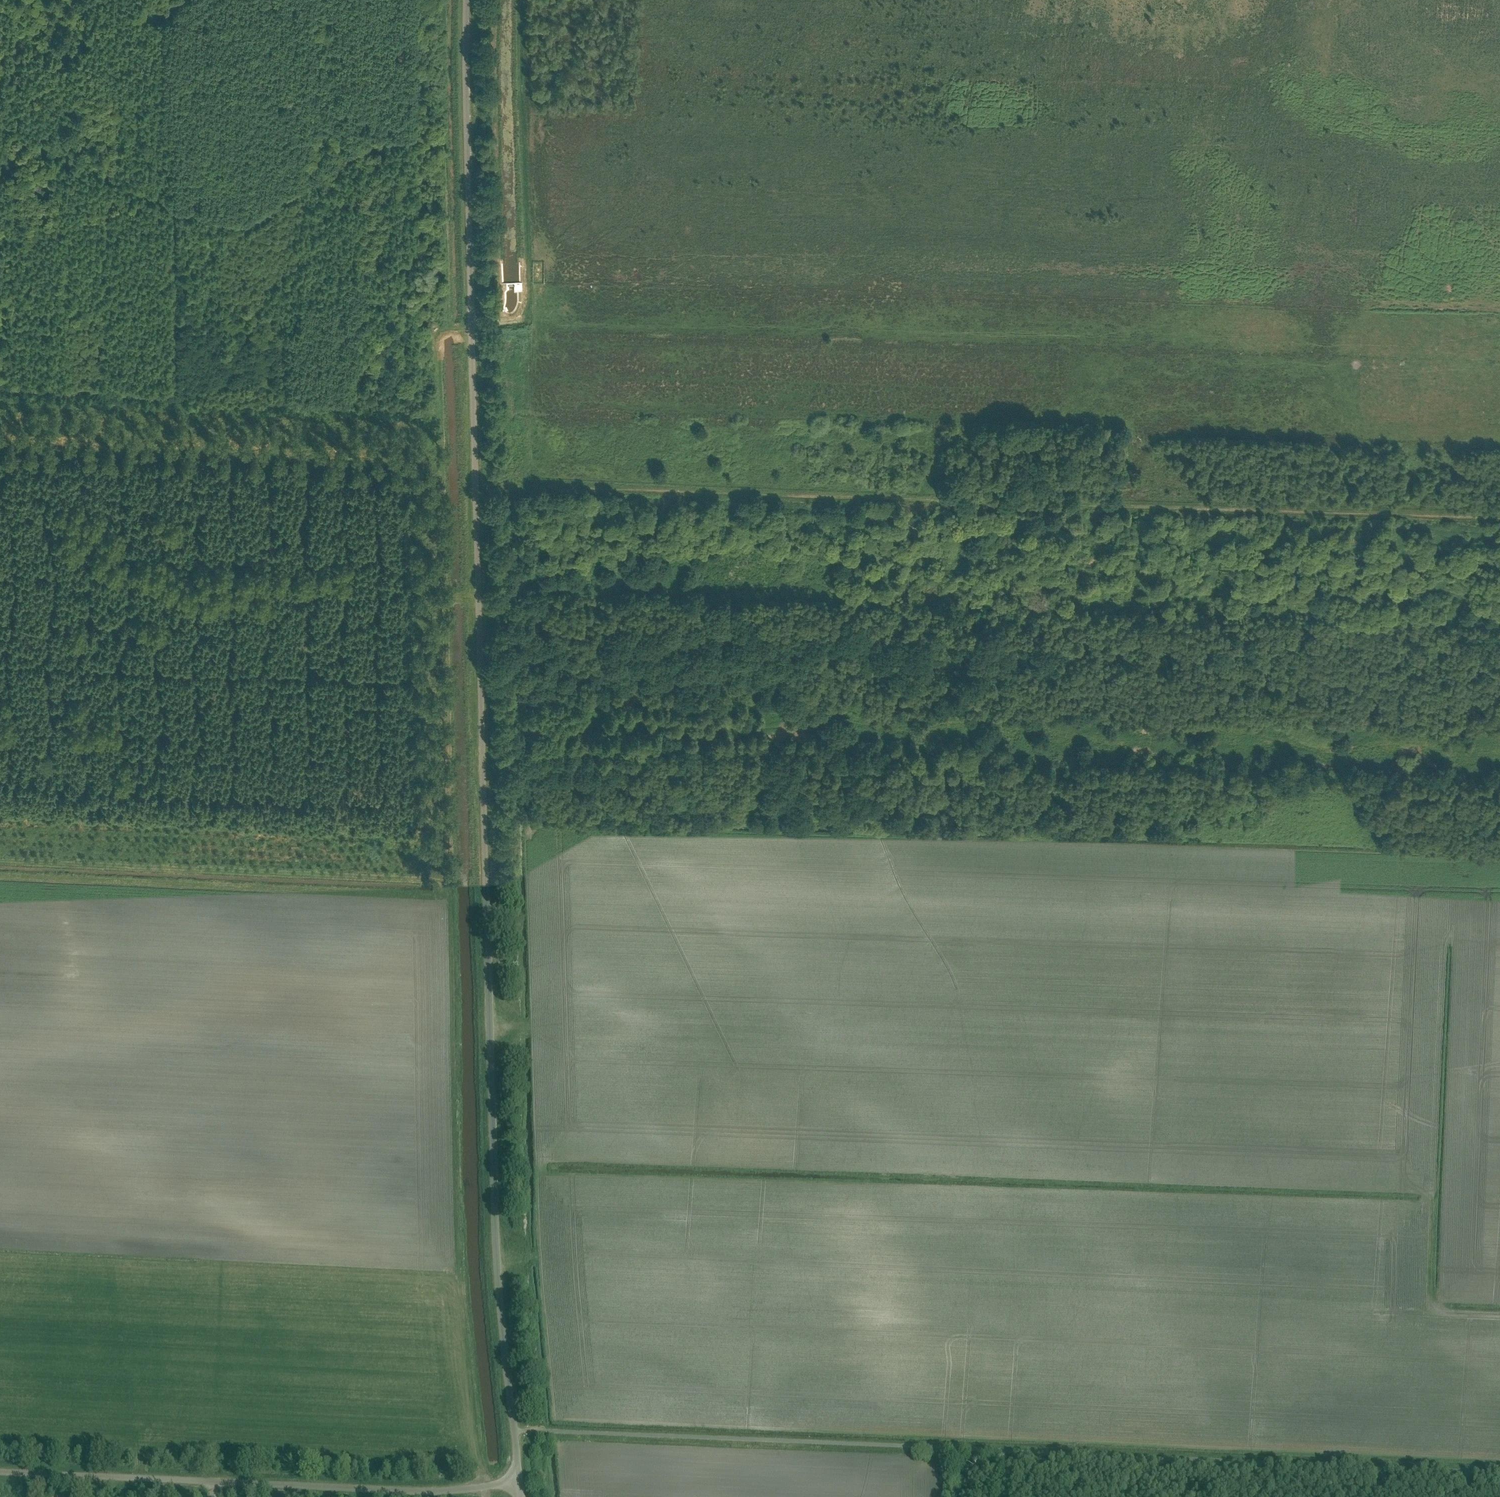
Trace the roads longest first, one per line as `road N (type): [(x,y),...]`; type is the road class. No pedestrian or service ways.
road 1 (unclassified): [(518,1482),(494,1217),(467,0)]
road 2 (track): [(476,485),(1499,517)]
road 3 (unclassified): [(518,1482),(431,1491),(0,1471)]
road 4 (track): [(1499,1314),(1434,1312),(1431,1205)]

